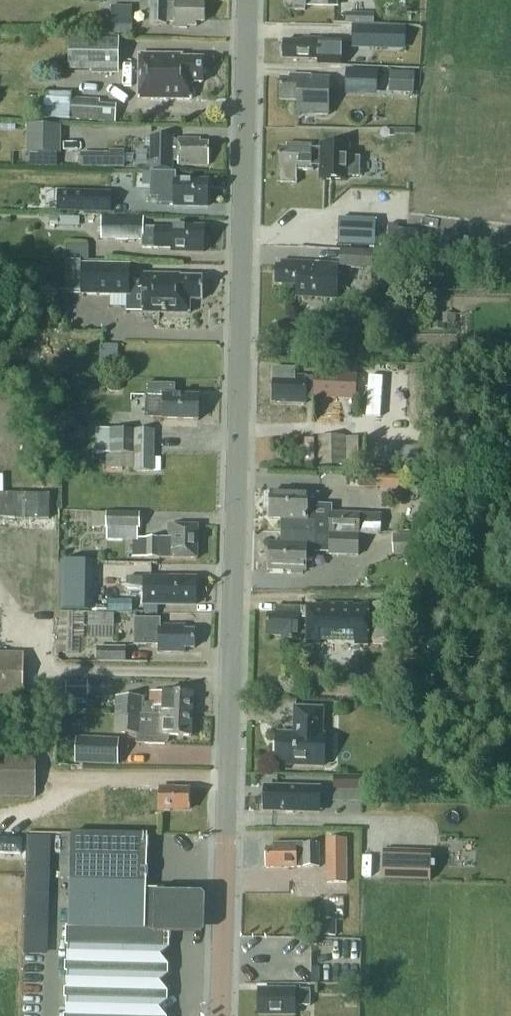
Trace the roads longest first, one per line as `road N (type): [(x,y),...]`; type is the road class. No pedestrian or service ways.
road 1 (tertiary): [(221,1015),(250,0)]

